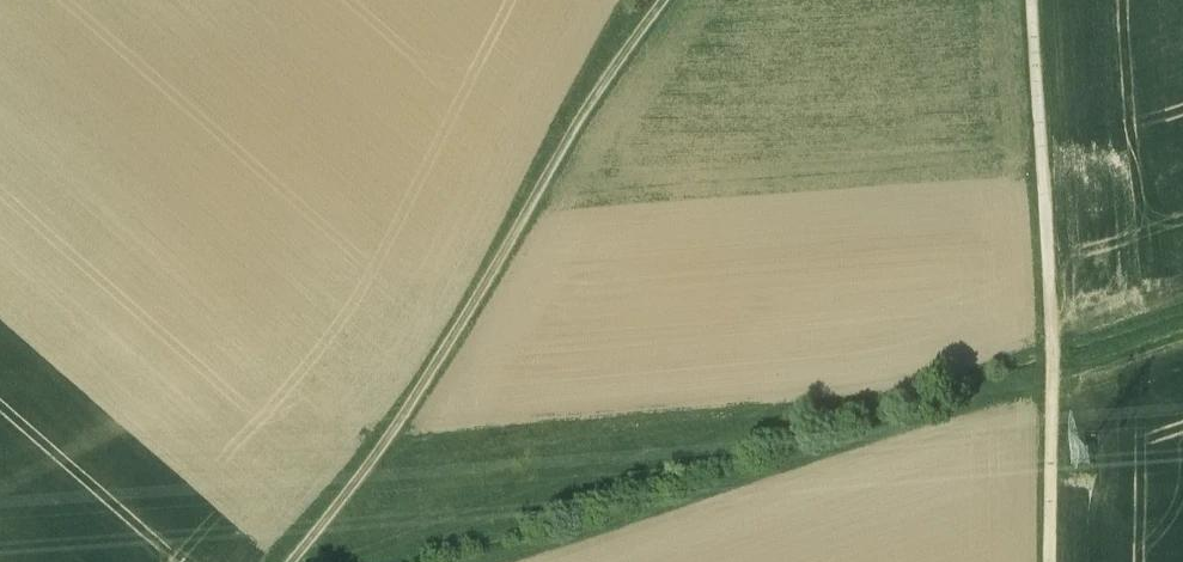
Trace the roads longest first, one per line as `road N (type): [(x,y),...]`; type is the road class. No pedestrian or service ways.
road 1 (track): [(1182,333),(511,561)]
road 2 (track): [(291,561),(379,449),(566,142),(666,0)]
road 3 (track): [(1029,0),(1049,340),(1048,561)]

